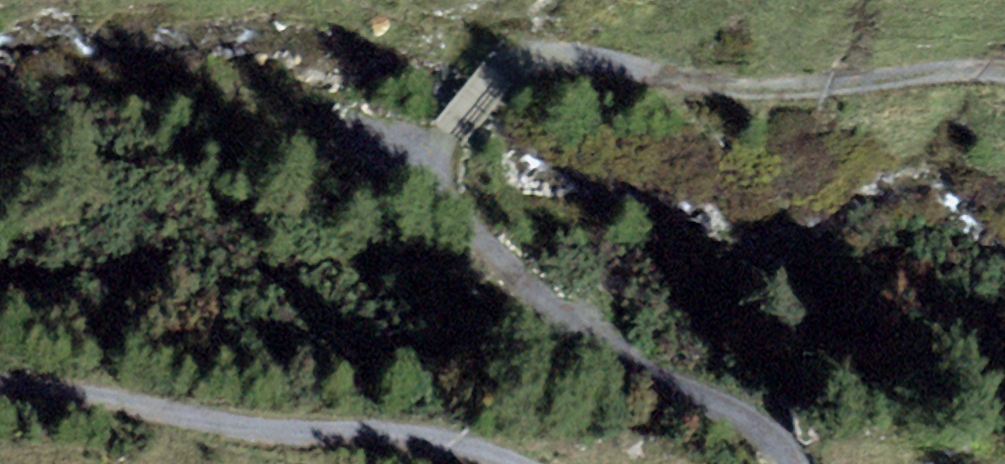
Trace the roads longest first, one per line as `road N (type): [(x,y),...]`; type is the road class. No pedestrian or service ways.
road 1 (track): [(794,463),(775,440),(731,412),(603,362),(546,319),(433,191),(431,163),(444,137),(496,74),(532,57),(782,92),(935,72),(1004,74)]
road 2 (track): [(0,385),(249,432),(418,435),(511,463)]

